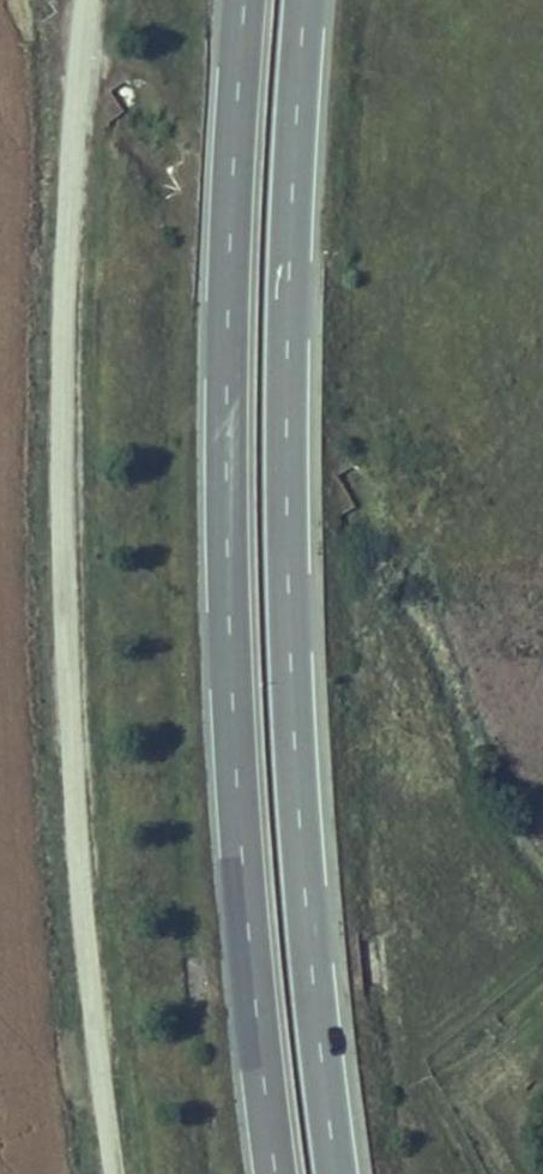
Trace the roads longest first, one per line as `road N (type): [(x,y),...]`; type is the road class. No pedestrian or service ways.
road 1 (residential): [(87,0),(63,497),(69,732),(114,1173)]
road 2 (trunk): [(245,0),(230,209),(229,617),(241,855),(277,1173)]
road 3 (trunk): [(335,1173),(292,674),(290,257),(305,0)]

